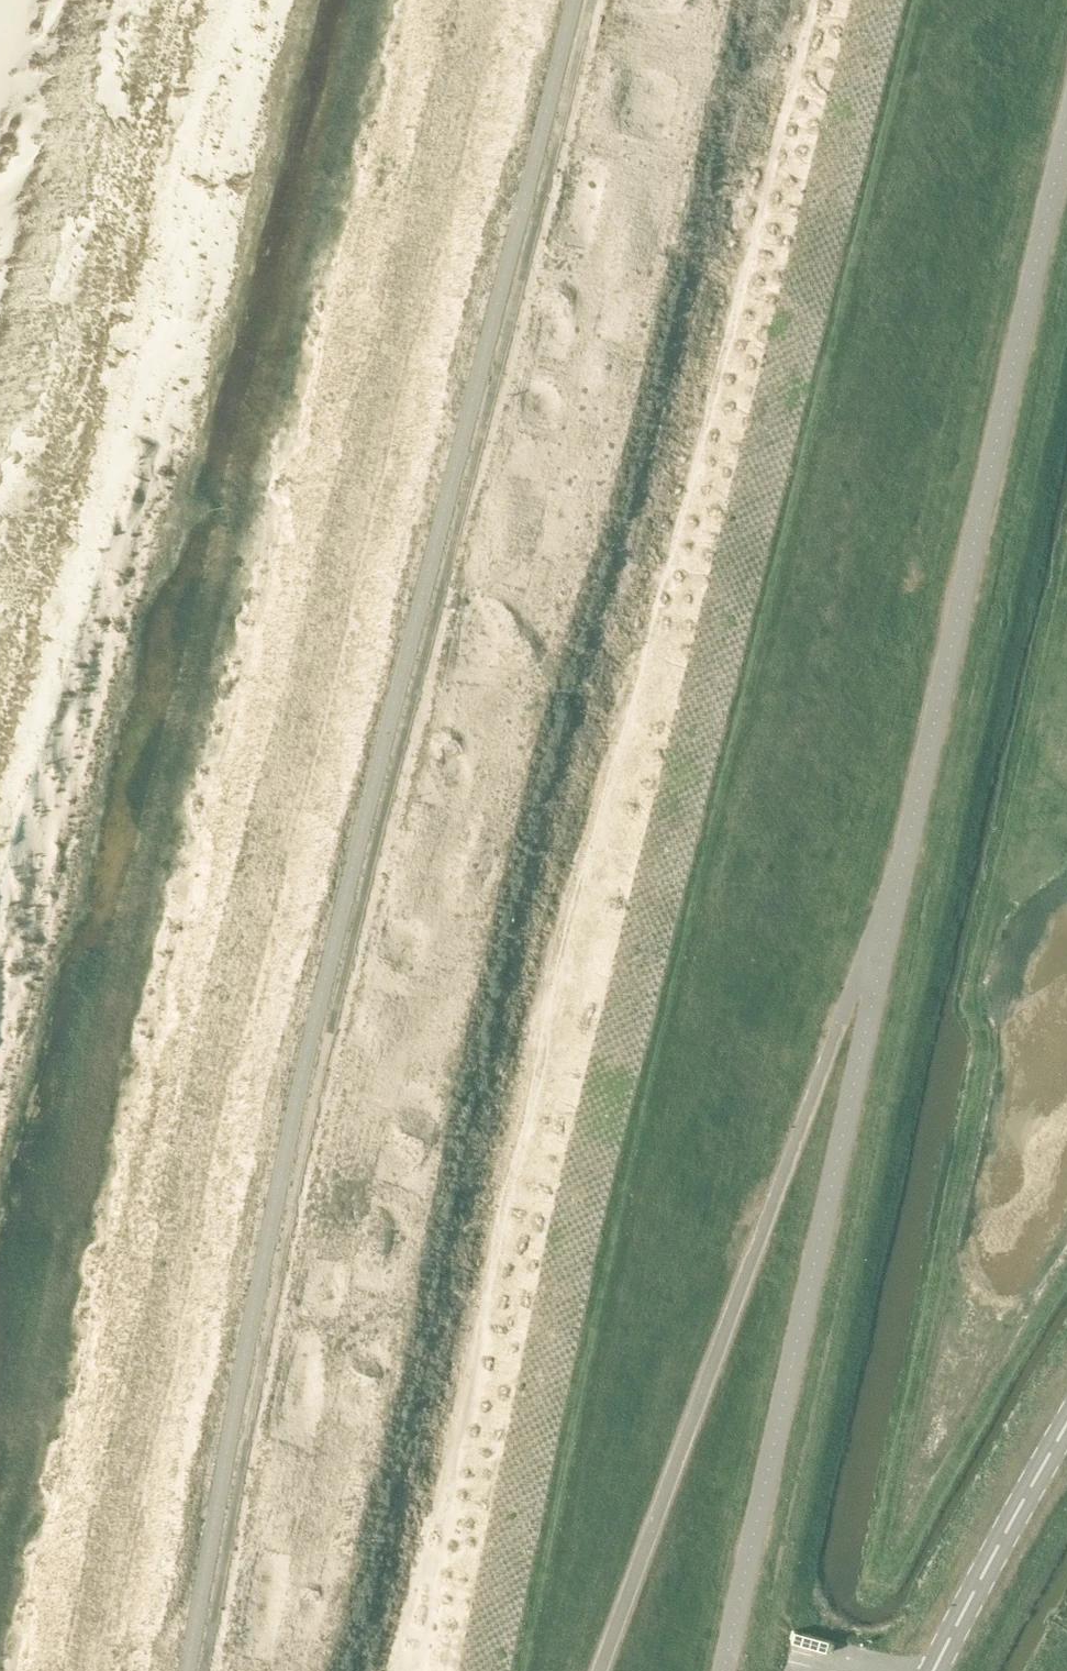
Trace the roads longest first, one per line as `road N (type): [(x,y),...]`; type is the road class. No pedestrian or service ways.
road 1 (tertiary): [(933,1670),(1066,1423)]

